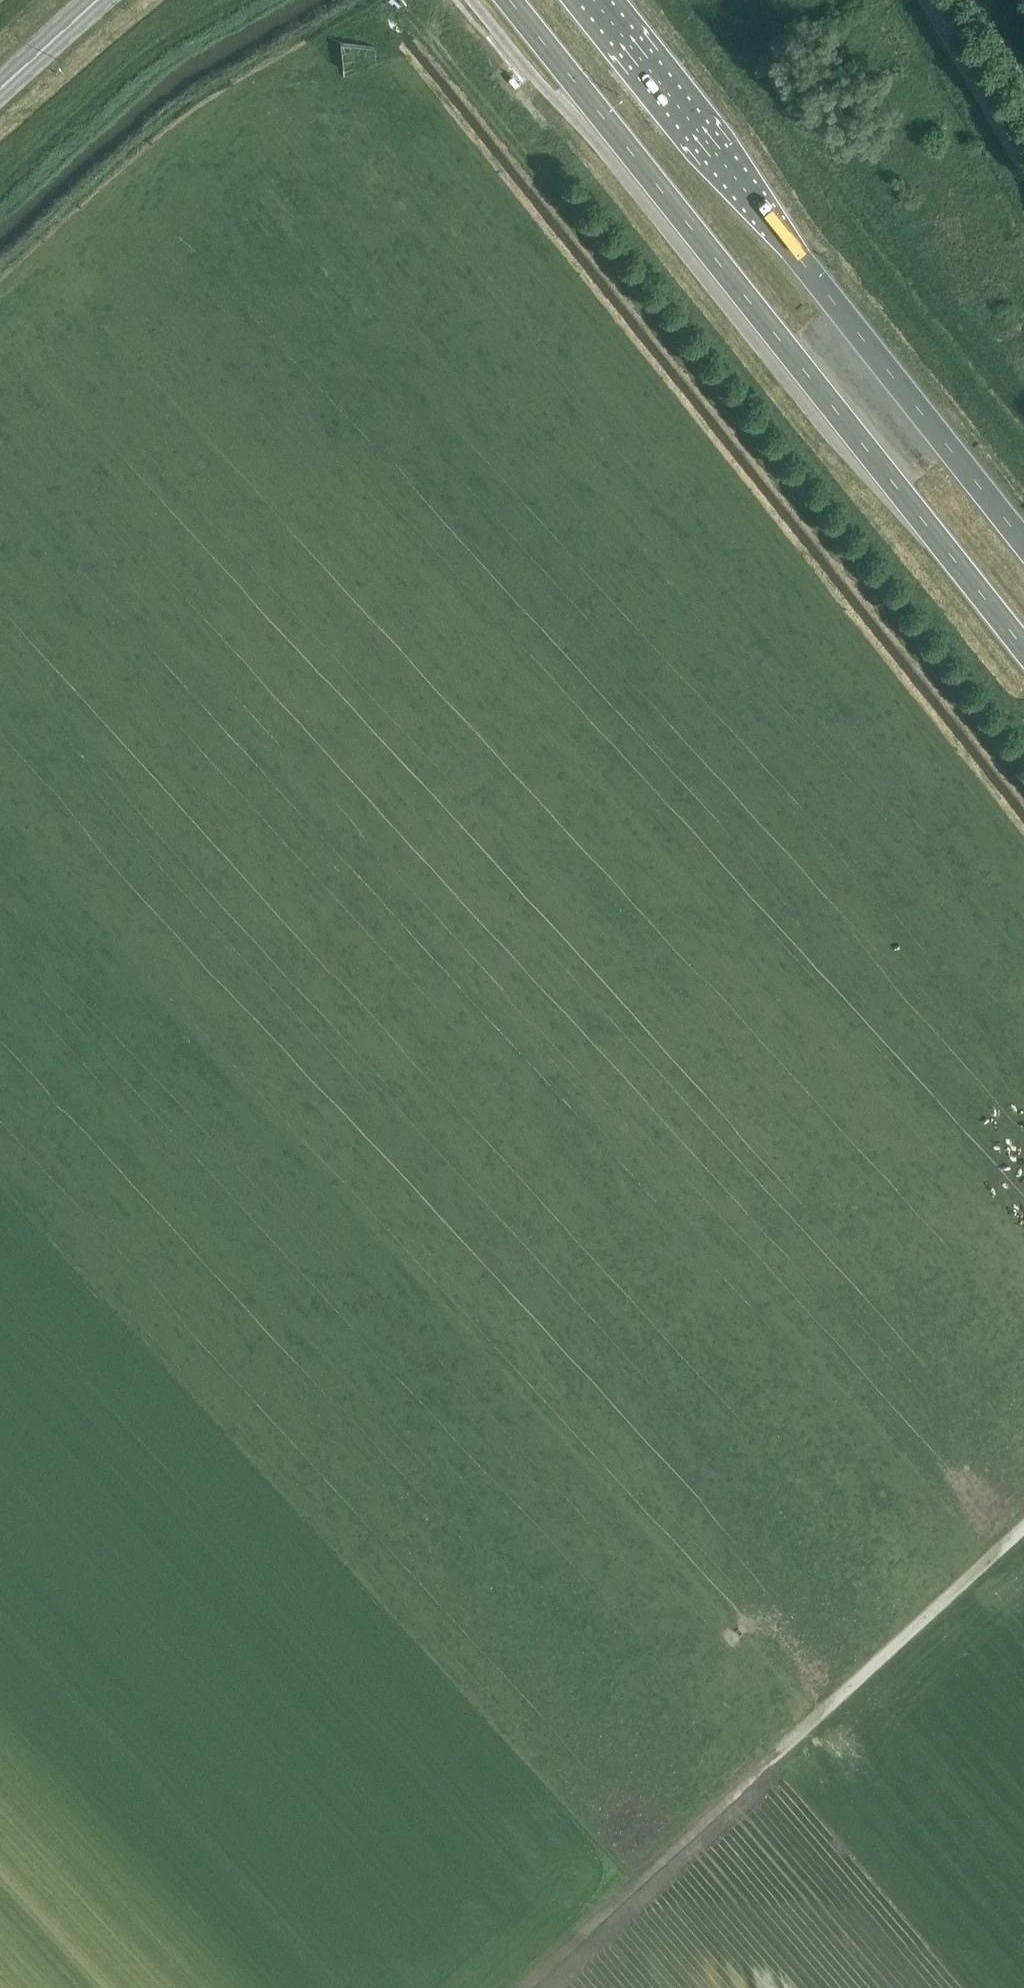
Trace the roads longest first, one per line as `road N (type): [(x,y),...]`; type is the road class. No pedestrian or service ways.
road 1 (trunk): [(510,0),(1023,649)]
road 2 (trunk): [(1023,541),(595,0)]
road 3 (secondary): [(1023,159),(929,0)]
road 4 (secondary): [(0,87),(94,0)]

